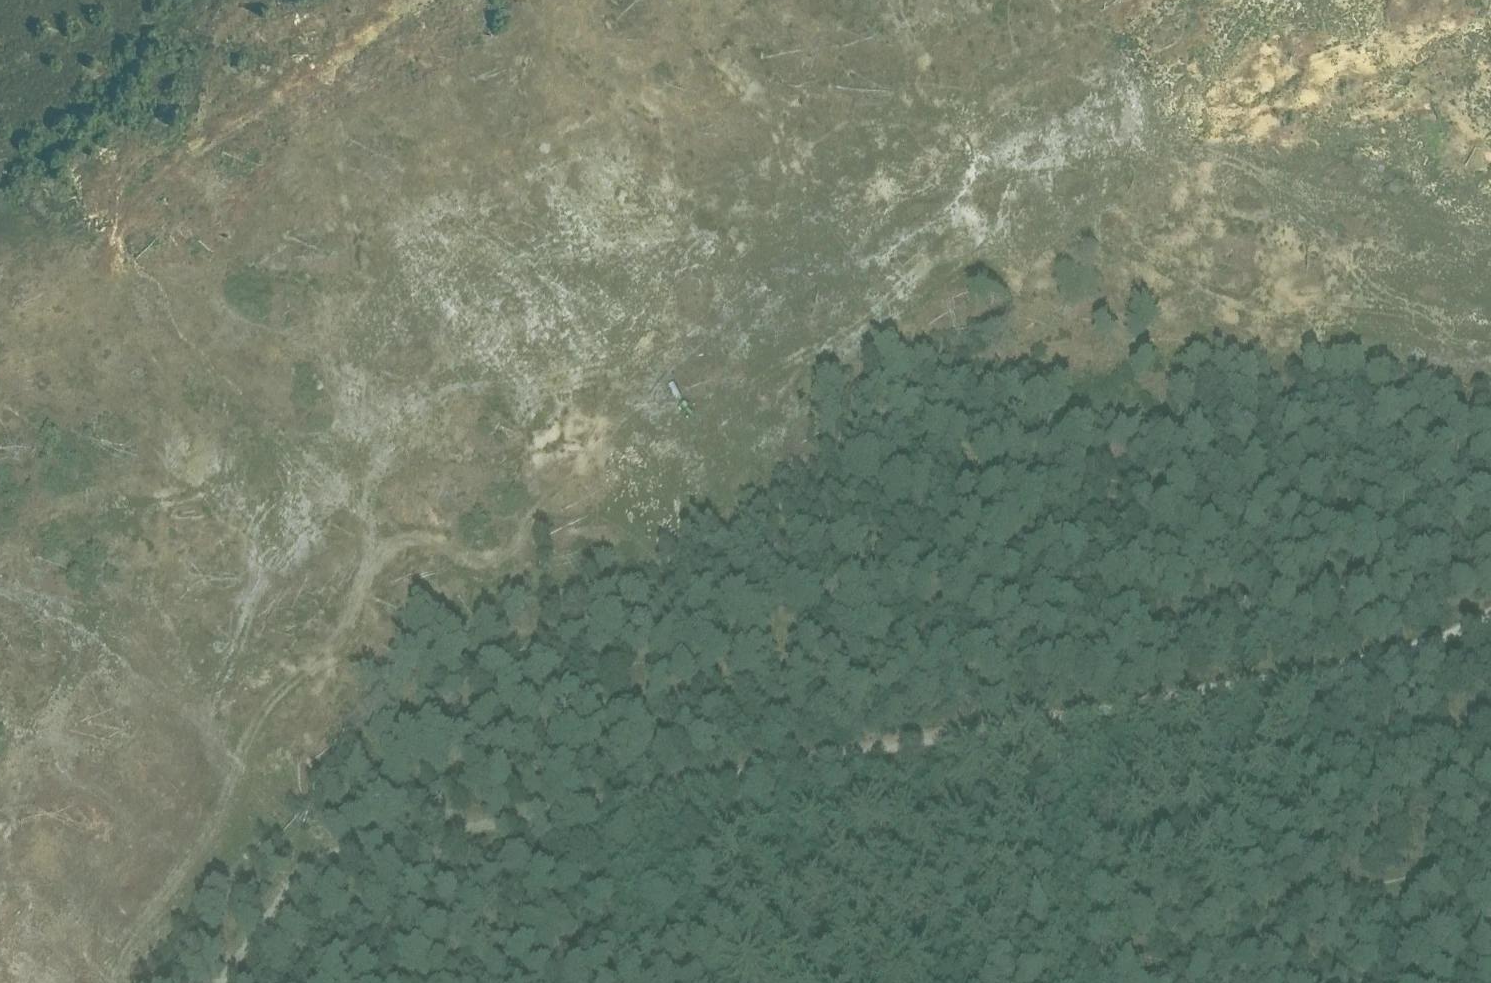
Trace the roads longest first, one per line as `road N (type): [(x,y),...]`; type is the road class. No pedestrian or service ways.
road 1 (track): [(1234,982),(1275,914),(1490,857)]

